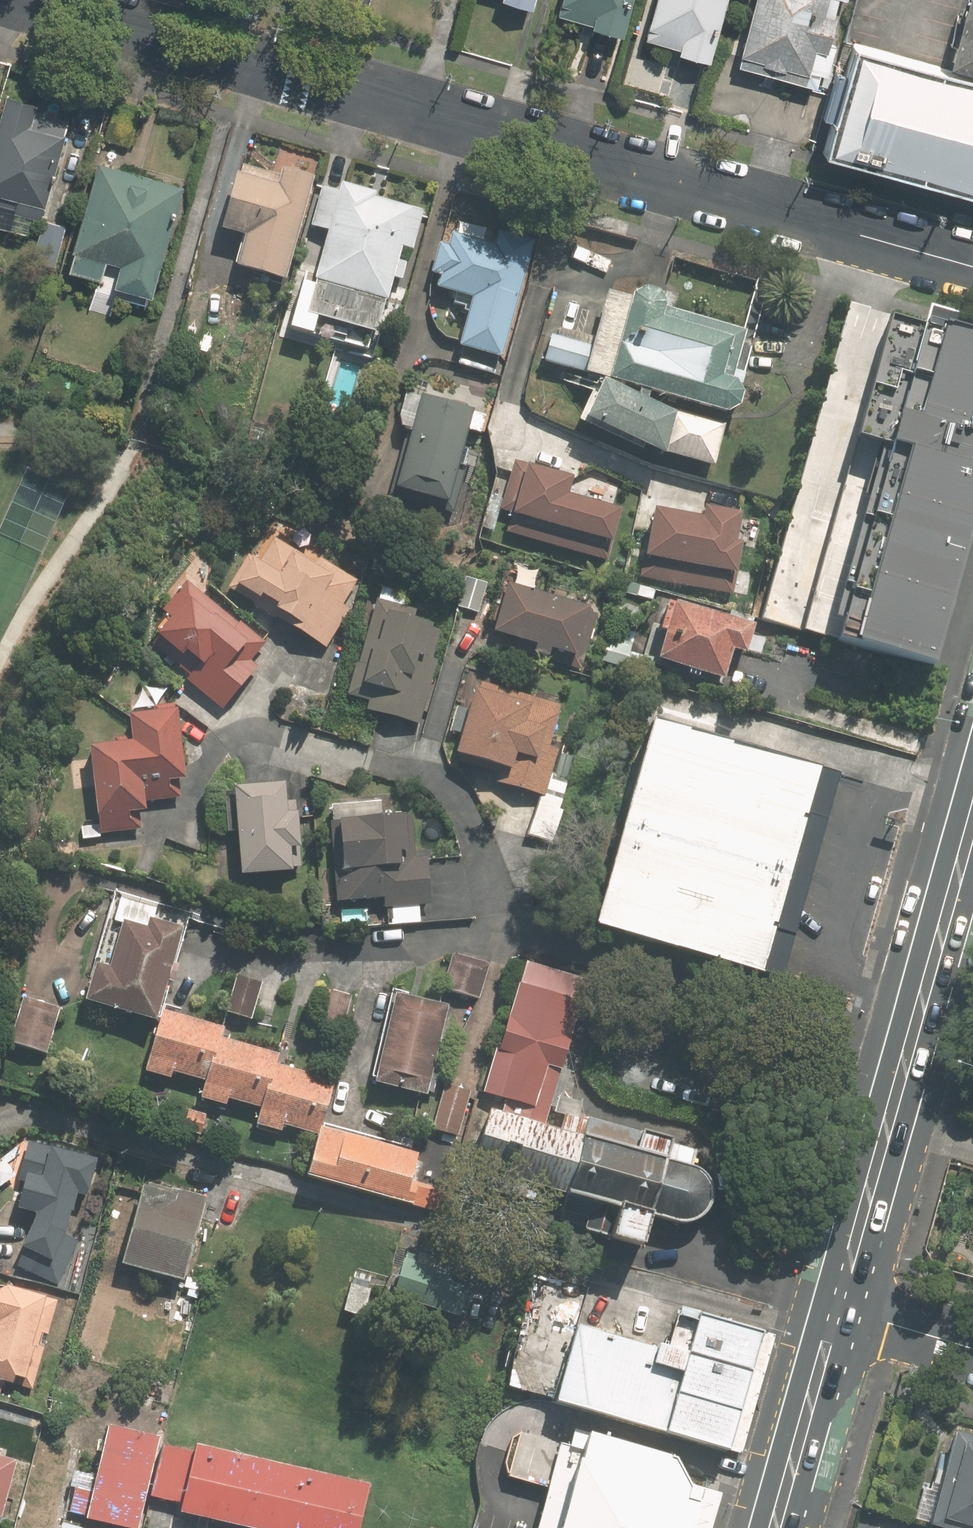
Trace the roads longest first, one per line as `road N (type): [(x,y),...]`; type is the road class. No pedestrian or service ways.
road 1 (residential): [(42,0),(972,266)]
road 2 (primary): [(972,824),(837,1307)]
road 3 (primary): [(837,1307),(775,1527)]
road 4 (residential): [(972,1347),(837,1307)]

